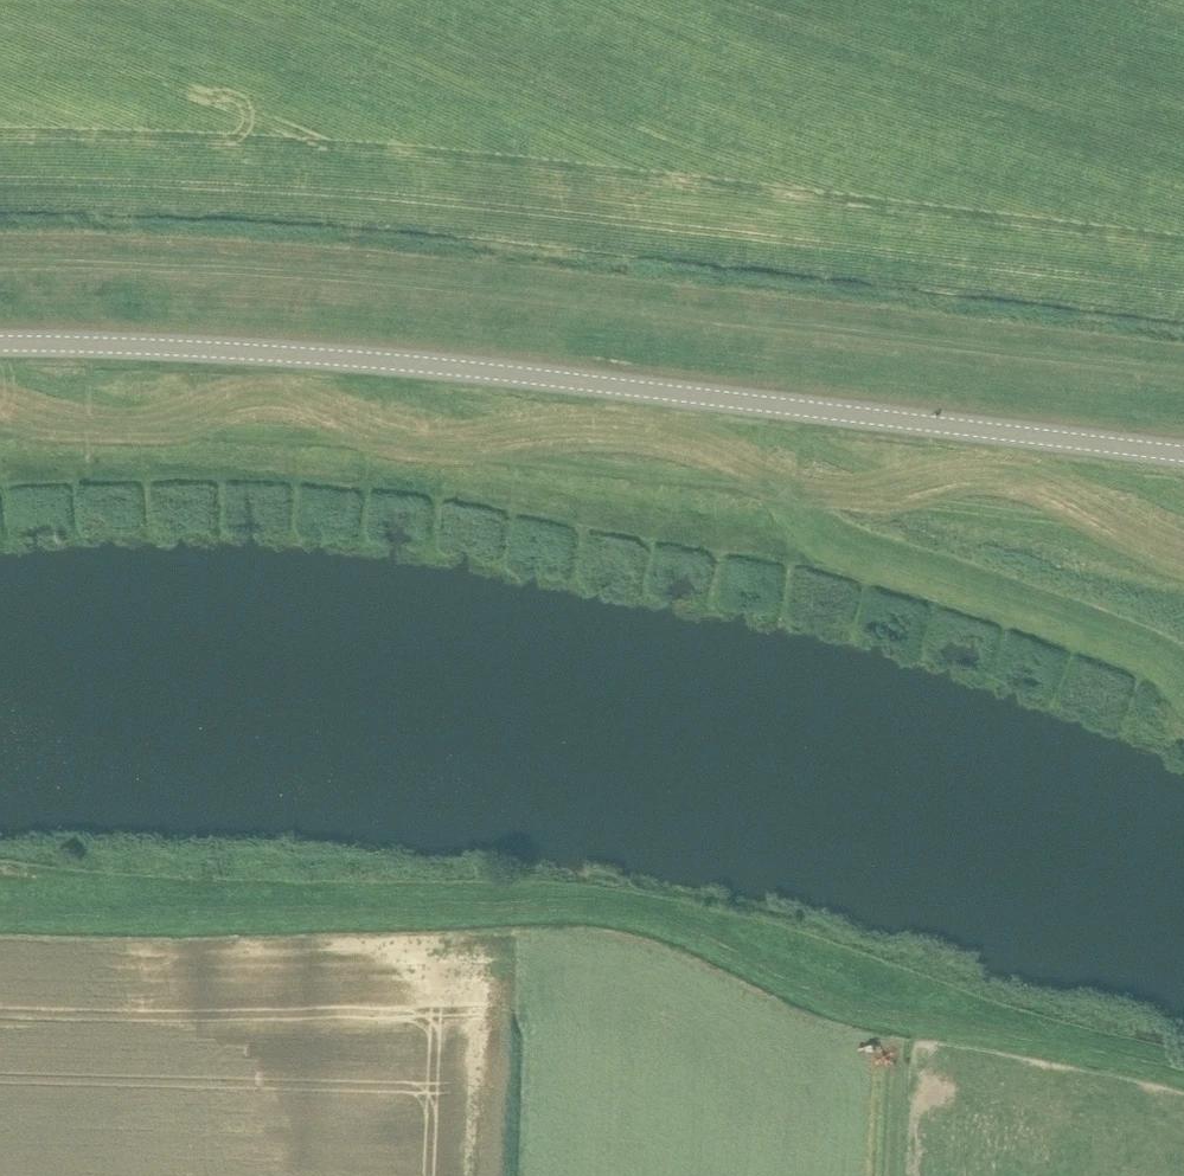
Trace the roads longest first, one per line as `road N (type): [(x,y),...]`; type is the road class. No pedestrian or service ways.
road 1 (tertiary): [(1183,454),(405,362),(0,344)]
road 2 (track): [(1183,373),(193,266),(0,266)]
road 3 (track): [(372,453),(227,434),(0,424)]

